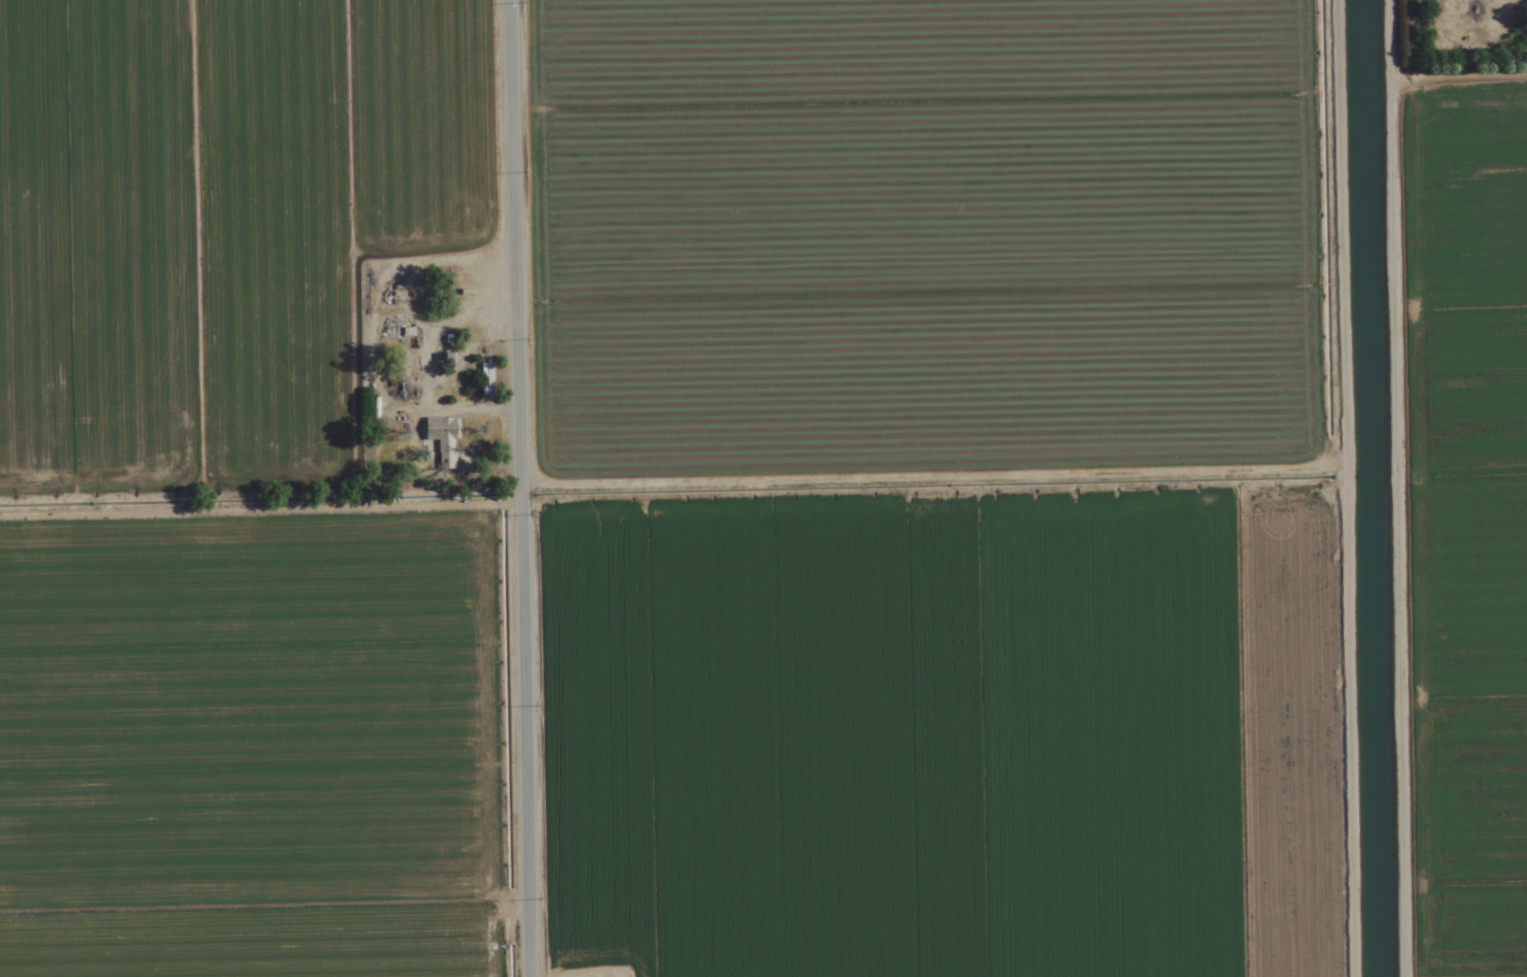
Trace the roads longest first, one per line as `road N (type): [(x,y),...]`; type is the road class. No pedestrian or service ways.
road 1 (residential): [(528,976),(505,0)]

